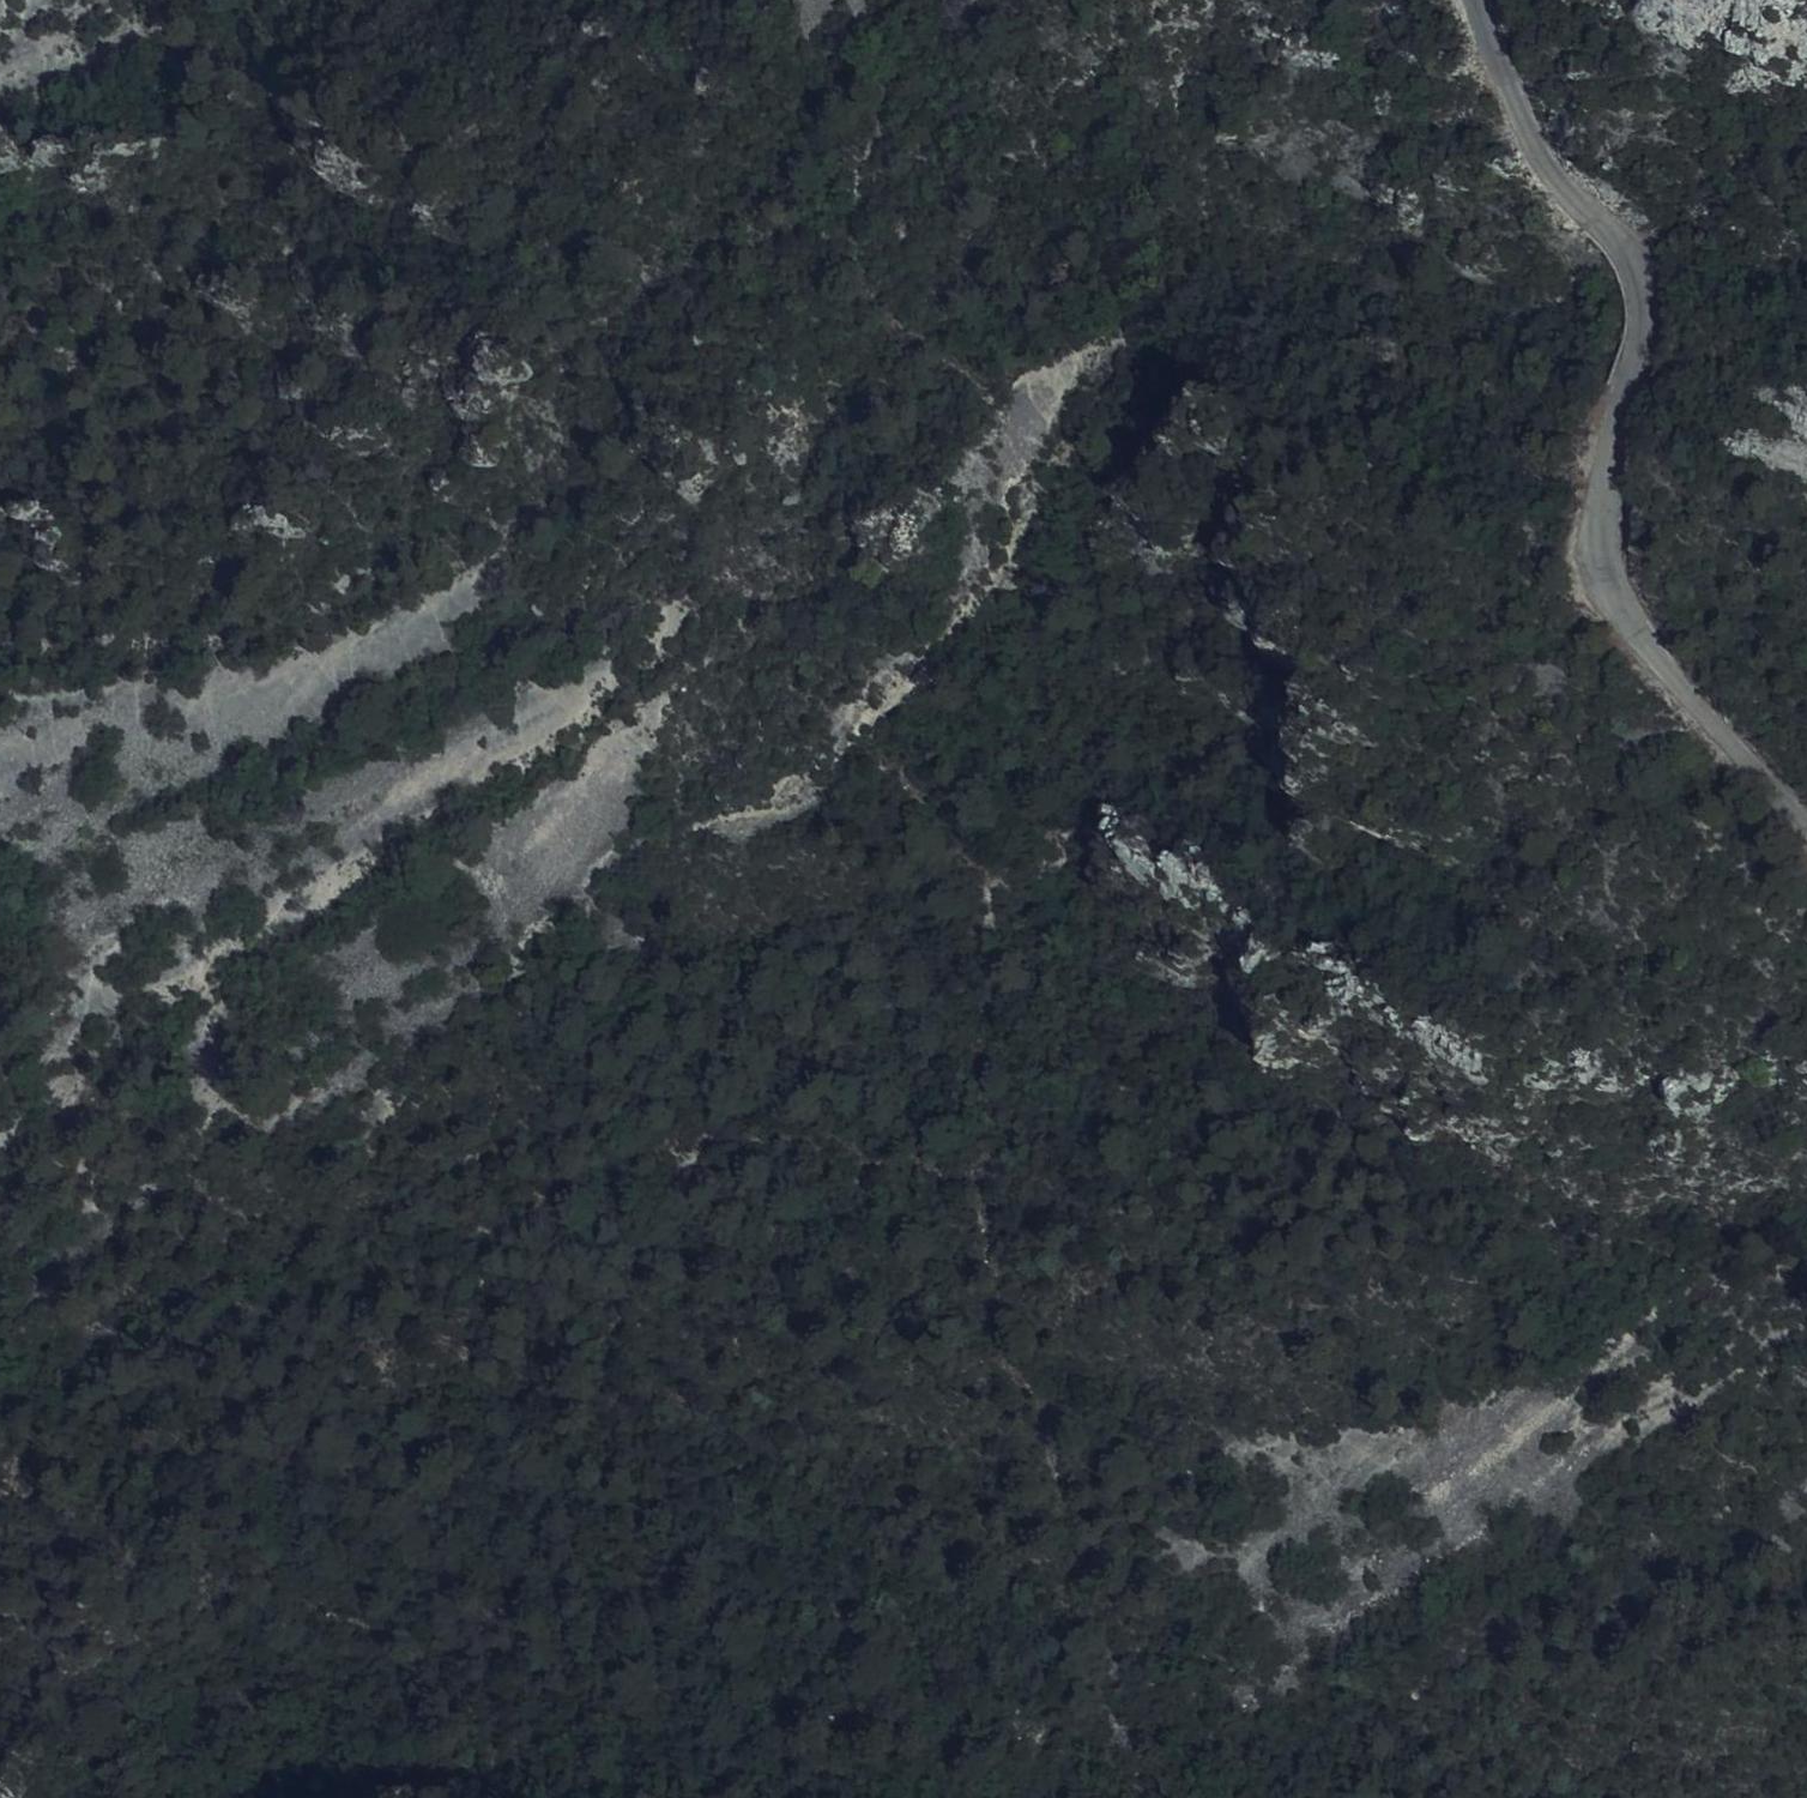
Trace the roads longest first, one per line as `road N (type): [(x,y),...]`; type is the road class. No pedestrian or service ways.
road 1 (tertiary): [(1476,0),(1527,138),(1547,173),(1613,237),(1633,265),(1645,308),(1645,340),(1597,511),(1600,570),(1698,705),(1806,824)]

